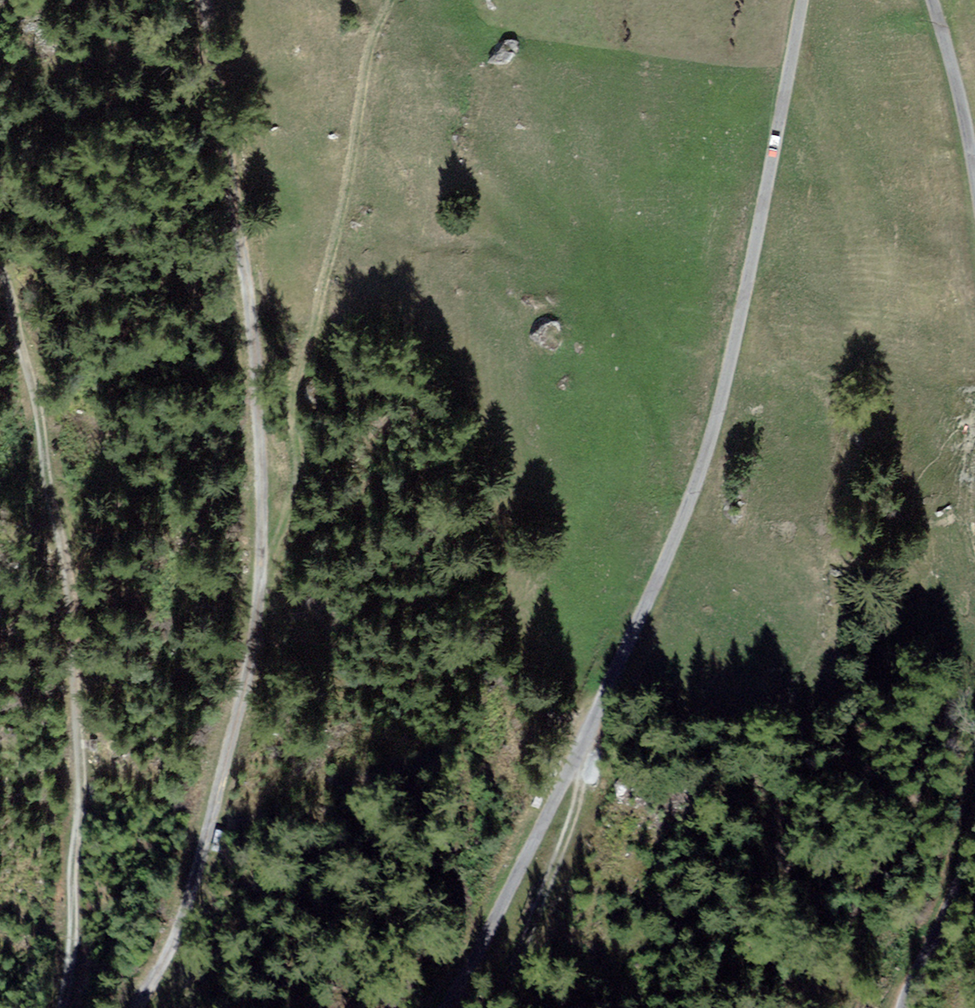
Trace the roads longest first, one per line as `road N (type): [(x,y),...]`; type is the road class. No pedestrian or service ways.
road 1 (track): [(800,0),(700,451),(651,577),(507,878),(459,1007)]
road 2 (track): [(125,1007),(214,816),(259,500),(226,198),(192,0)]
road 3 (track): [(0,267),(30,321),(76,624),(62,894),(47,1007)]
road 4 (track): [(894,1007),(974,794)]
road 5 (track): [(974,193),(930,0)]

